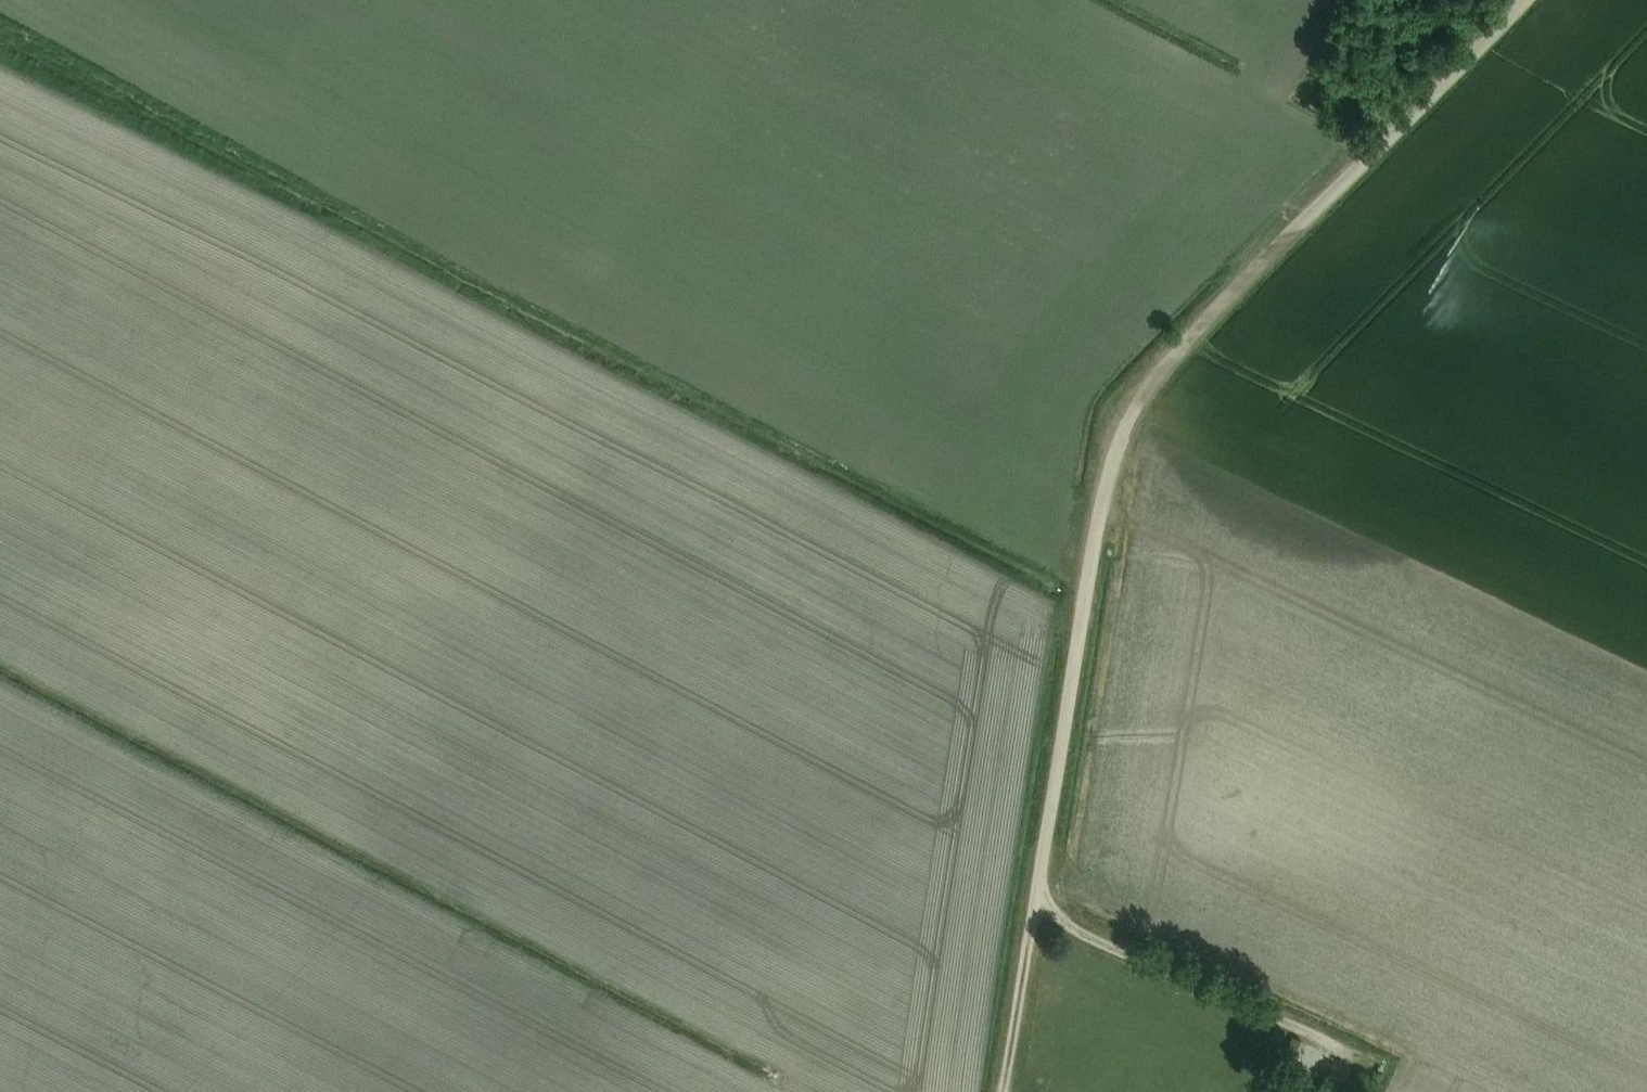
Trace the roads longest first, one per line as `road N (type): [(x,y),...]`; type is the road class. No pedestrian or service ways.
road 1 (track): [(1515,0),(1123,419),(1099,489),(1003,1091)]

